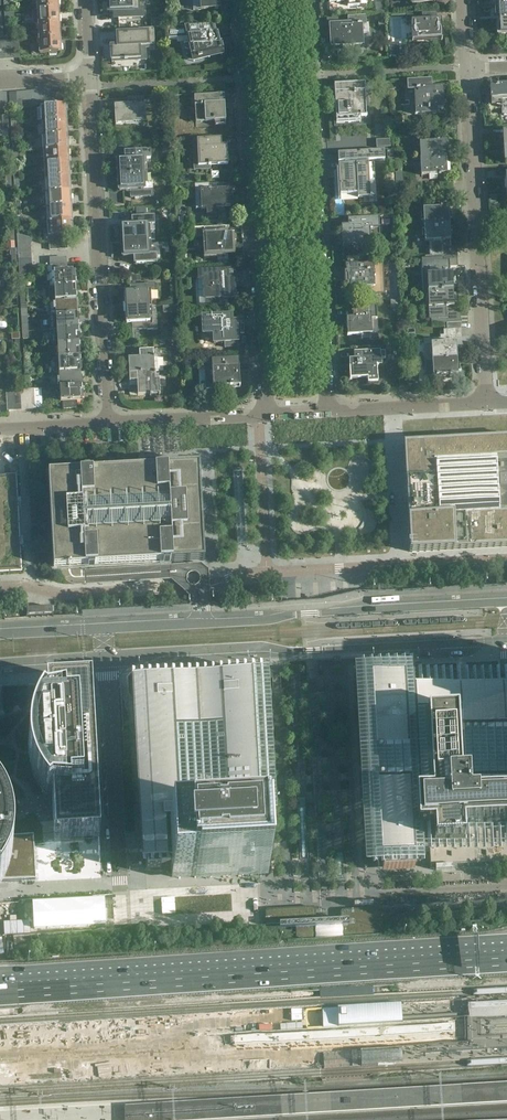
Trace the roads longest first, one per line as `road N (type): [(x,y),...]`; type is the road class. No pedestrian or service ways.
road 1 (motorway): [(506,959),(0,992)]
road 2 (tertiary): [(506,604),(0,633)]
road 3 (tertiary): [(0,663),(506,638)]
road 4 (residential): [(245,0),(268,415)]
road 5 (residential): [(326,413),(302,0)]
road 6 (residential): [(467,69),(487,405)]
road 7 (residential): [(99,251),(89,78)]
road 8 (residential): [(99,251),(110,423)]
road 9 (unclassified): [(487,405),(326,413)]
road 10 (residential): [(268,415),(110,423)]

